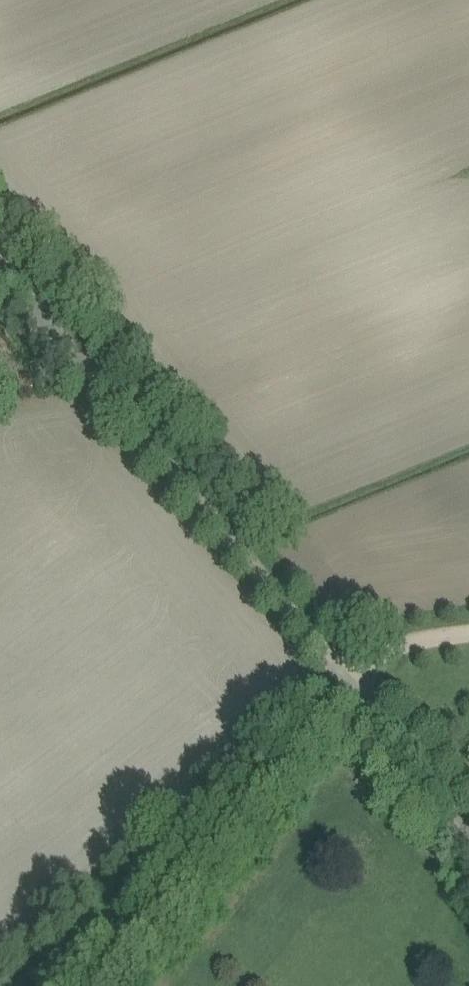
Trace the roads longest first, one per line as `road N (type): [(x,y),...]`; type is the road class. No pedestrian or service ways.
road 1 (unclassified): [(468,835),(167,462),(0,274)]

